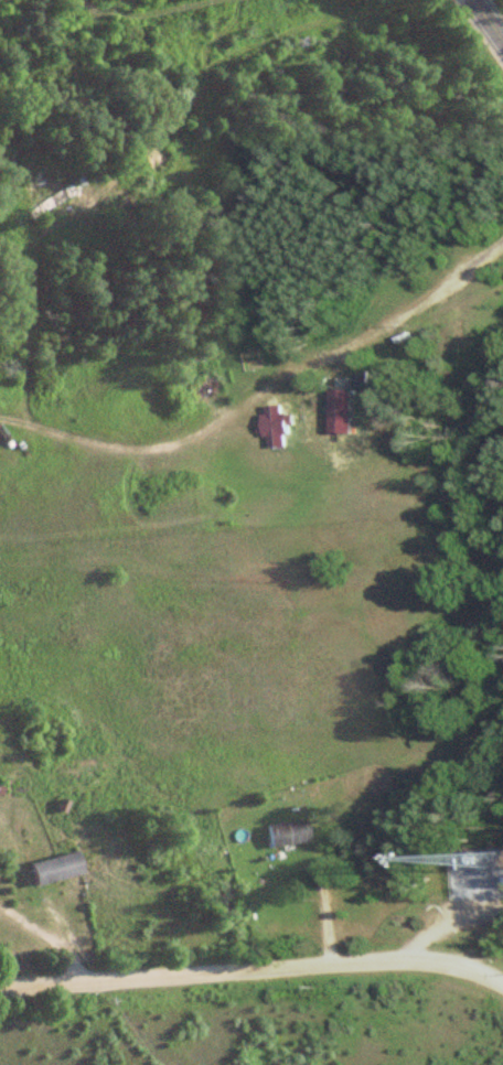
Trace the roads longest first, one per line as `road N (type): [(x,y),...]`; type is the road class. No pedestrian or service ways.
road 1 (residential): [(502,957),(451,930),(405,924),(0,952)]

